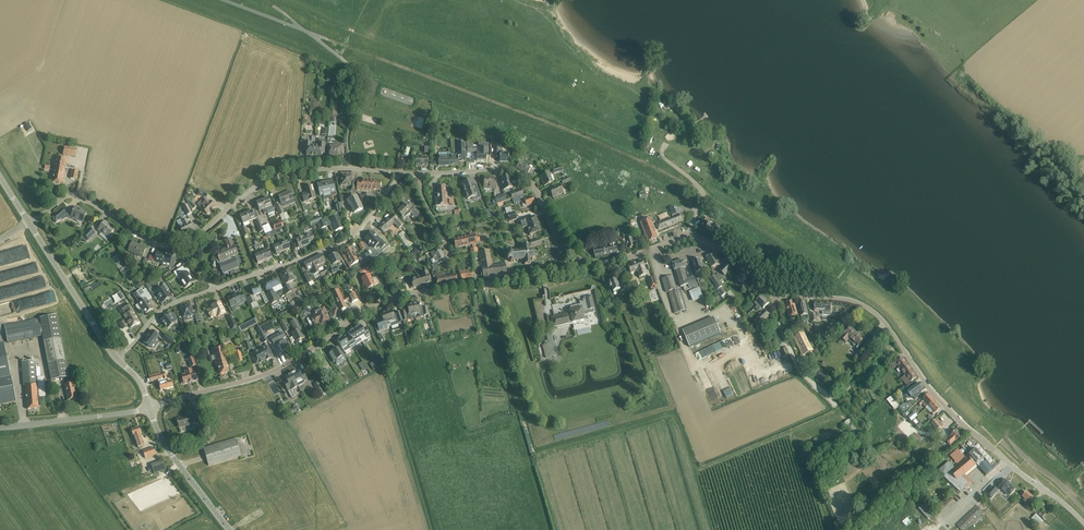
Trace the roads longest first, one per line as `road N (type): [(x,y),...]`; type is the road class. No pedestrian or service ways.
road 1 (tertiary): [(1083,524),(968,430),(865,306),(774,295),(716,245)]
road 2 (tertiary): [(149,407),(271,372),(378,302),(462,286)]
road 3 (residential): [(214,289),(348,242),(402,173)]
road 4 (residential): [(418,174),(522,174),(568,253),(584,266)]
road 5 (residential): [(183,246),(264,183),(350,168)]
road 6 (residential): [(30,224),(69,195),(143,238),(183,246)]
road 7 (tertiary): [(115,358),(30,224)]
road 8 (unclassified): [(350,168),(347,138),(361,79),(311,35)]
road 9 (tertiary): [(0,428),(149,407)]
road 10 (tertiary): [(230,529),(164,444),(149,407)]
road 11 (track): [(835,404),(803,372),(774,295)]
road 12 (tertiary): [(462,286),(584,266)]
road 13 (residential): [(214,289),(162,310),(115,358)]
road 14 (residential): [(462,286),(418,174)]

